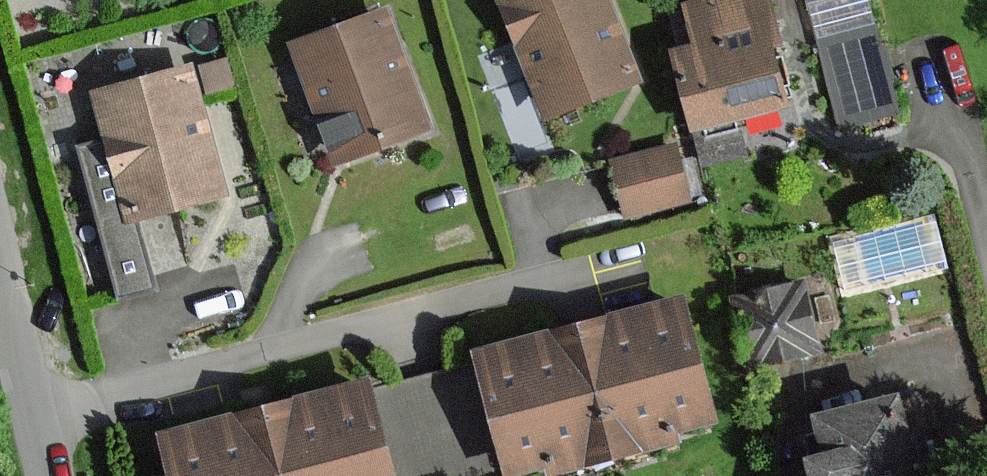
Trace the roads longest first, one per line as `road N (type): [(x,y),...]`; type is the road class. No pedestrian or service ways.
road 1 (residential): [(38,415),(538,279),(530,215),(570,204)]
road 2 (residential): [(986,239),(941,59)]
road 3 (residential): [(0,282),(38,415)]

